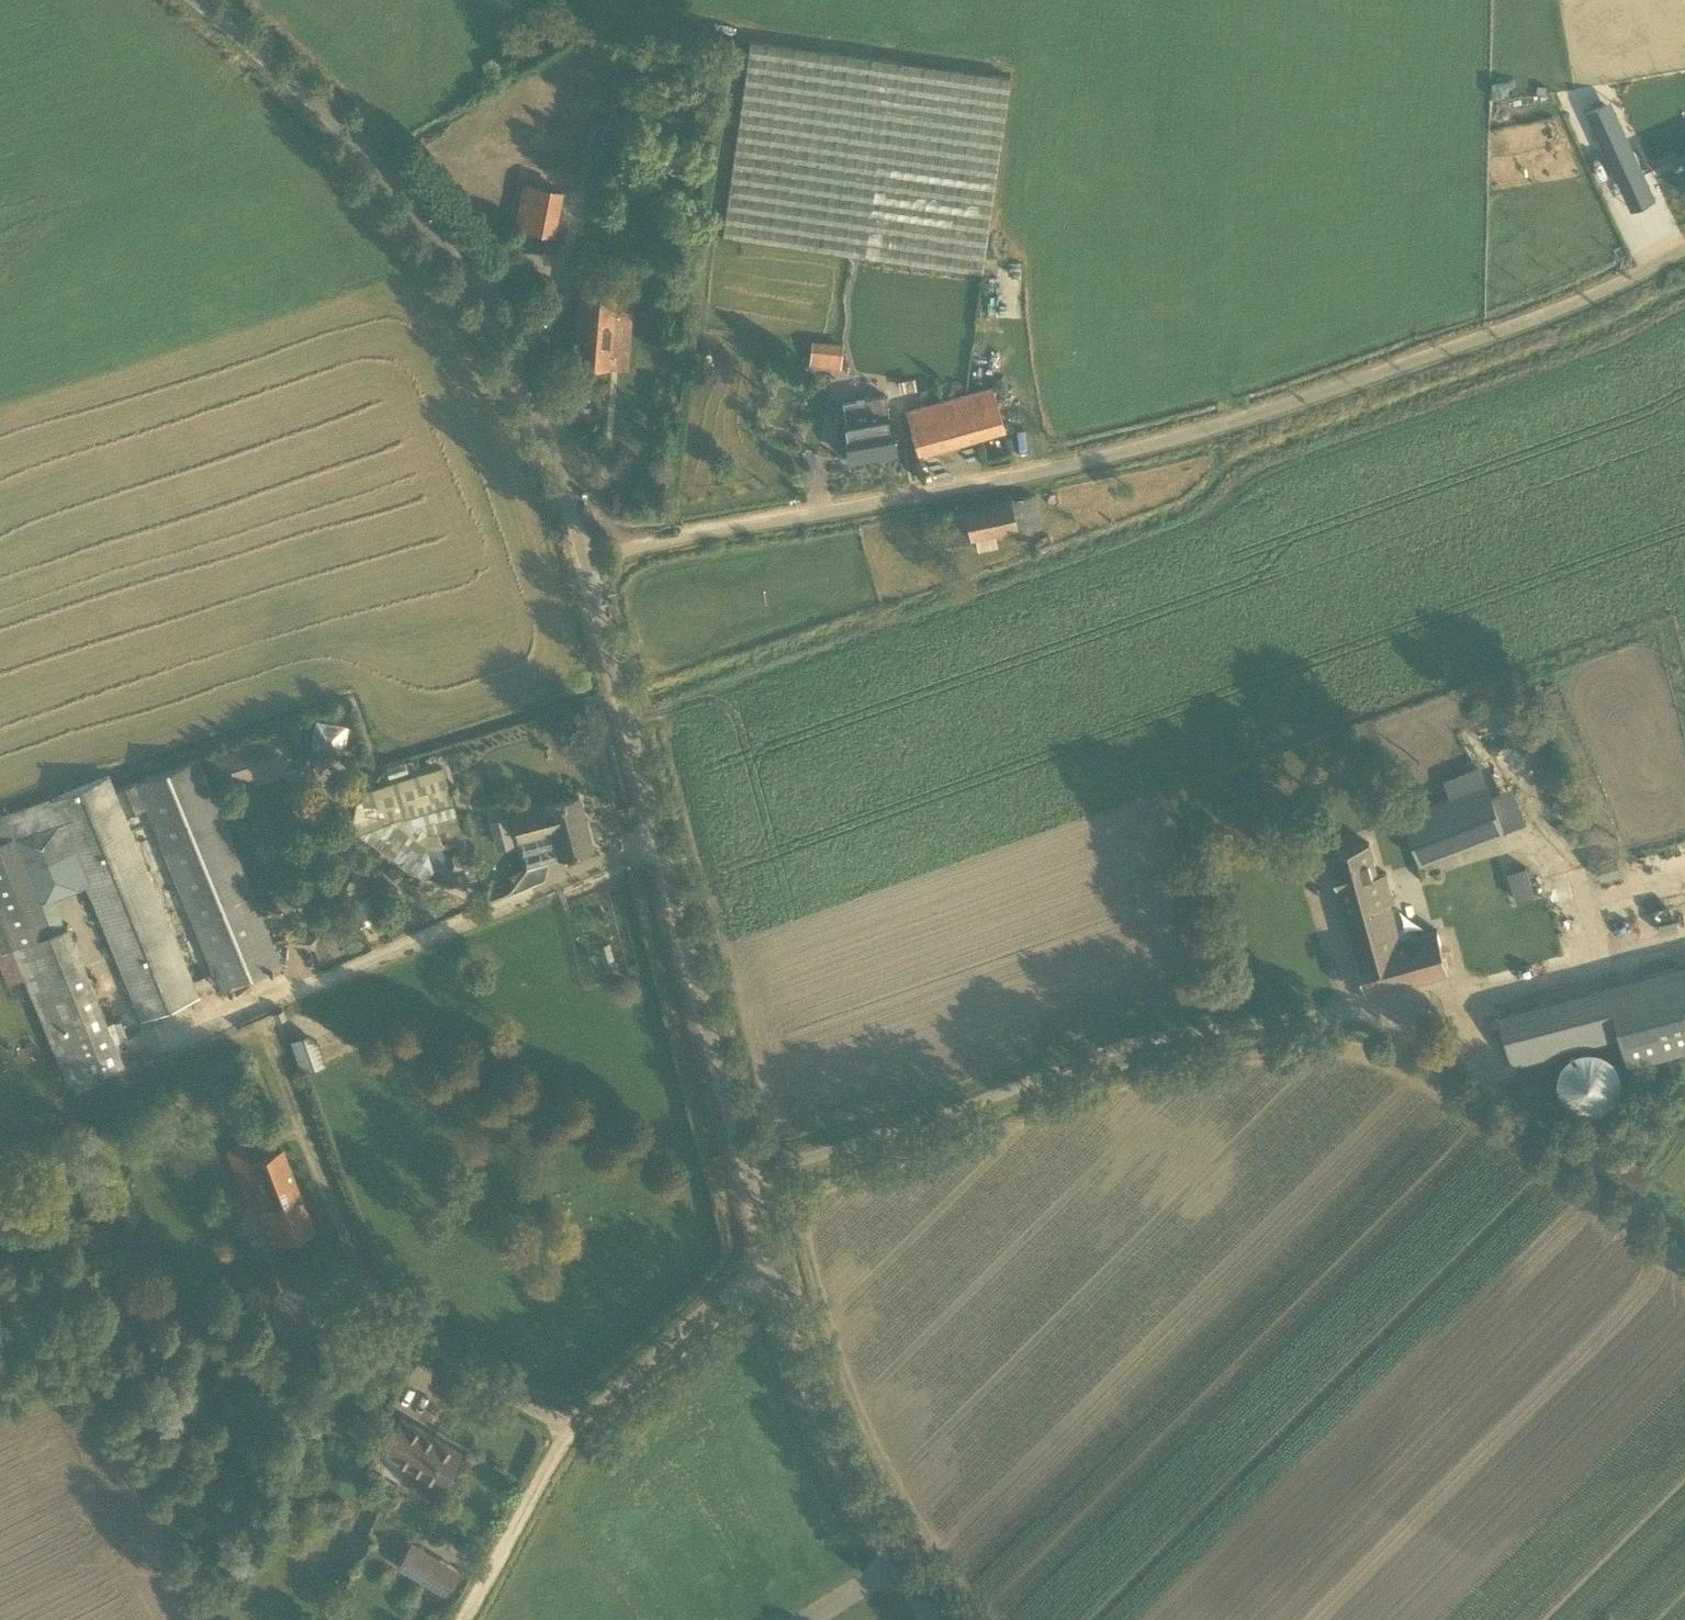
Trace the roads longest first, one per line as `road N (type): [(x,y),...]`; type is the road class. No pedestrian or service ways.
road 1 (unclassified): [(586,559),(1125,451),(1418,359),(1616,283),(1684,247)]
road 2 (unclassified): [(1684,1231),(1403,1027),(1320,1013),(1117,1047),(942,1118),(746,1174)]
road 3 (unclassified): [(586,559),(509,353),(448,252),(301,89),(193,0)]
road 4 (unclassified): [(746,1174),(586,559)]
road 5 (unclassified): [(929,1619),(843,1474),(809,1391),(746,1174)]

